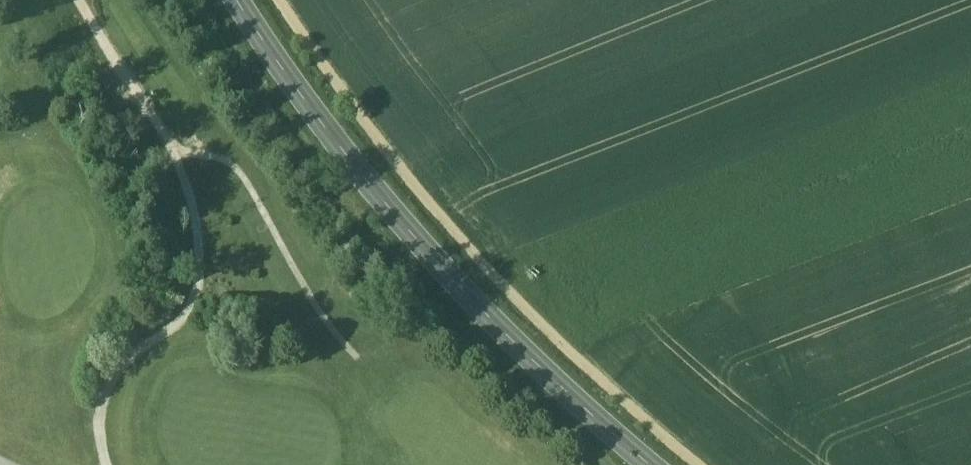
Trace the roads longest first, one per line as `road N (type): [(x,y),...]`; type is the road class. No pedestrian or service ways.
road 1 (track): [(279,0),(411,183),(486,268),(568,352),(701,464)]
road 2 (tertiary): [(235,0),(384,204),(538,367),(649,464)]

